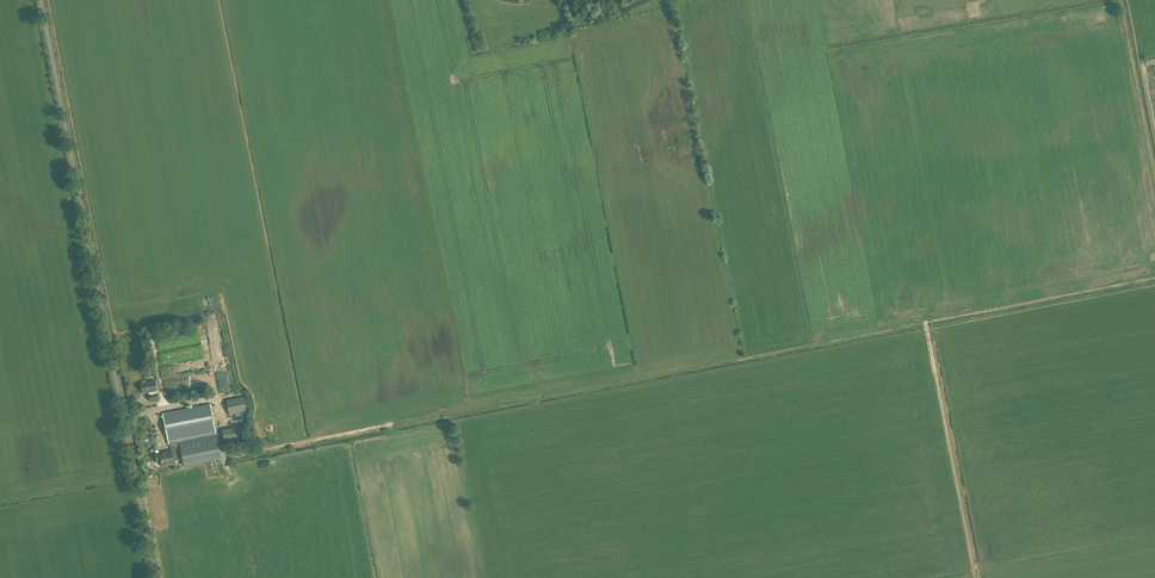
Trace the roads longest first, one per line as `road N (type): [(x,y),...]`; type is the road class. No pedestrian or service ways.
road 1 (unclassified): [(154,577),(40,0)]

